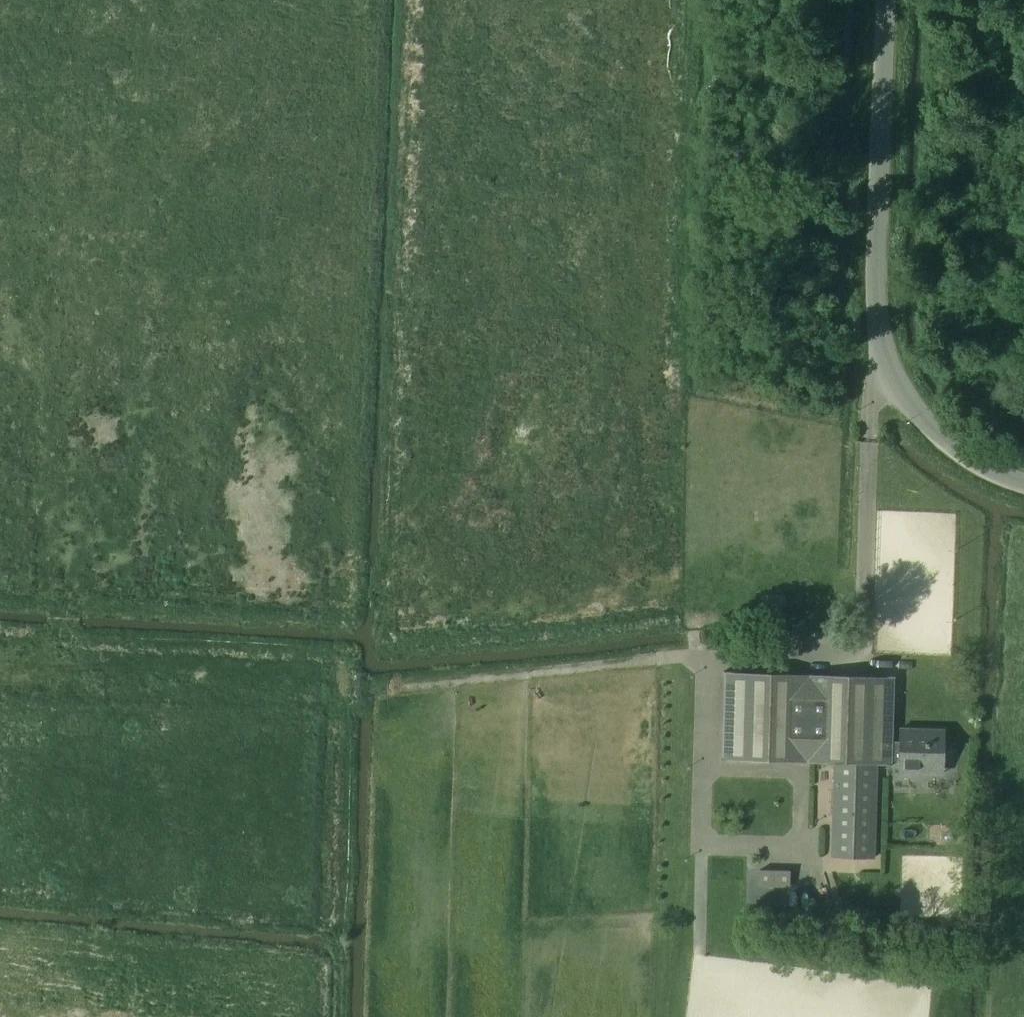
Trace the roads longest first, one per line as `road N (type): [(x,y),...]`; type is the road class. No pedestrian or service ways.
road 1 (unclassified): [(1023,481),(973,461),(928,423),(890,374),(874,295),(884,0)]

